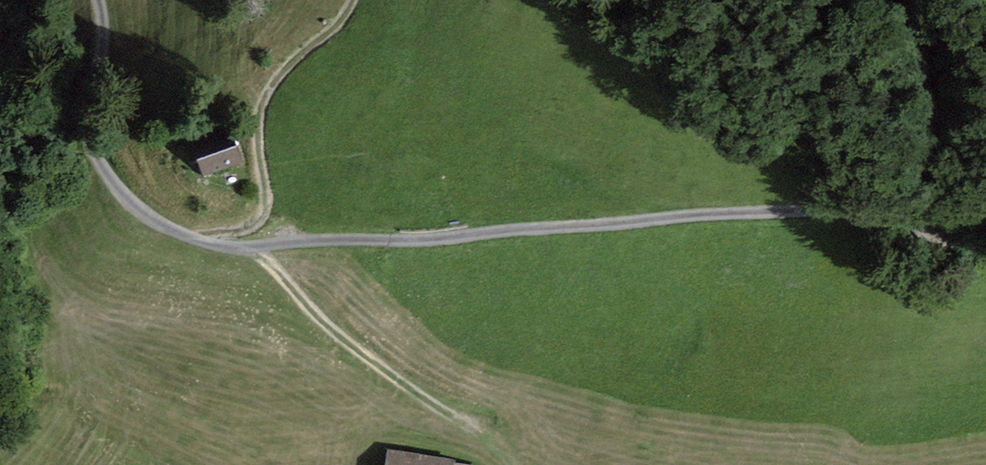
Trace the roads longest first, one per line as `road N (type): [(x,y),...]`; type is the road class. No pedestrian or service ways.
road 1 (track): [(256,244),(832,206),(985,215)]
road 2 (track): [(92,0),(103,28),(88,127),(146,215),(256,244)]
road 3 (track): [(358,0),(279,82),(274,200),(256,244)]
road 4 (track): [(458,422),(256,244)]

